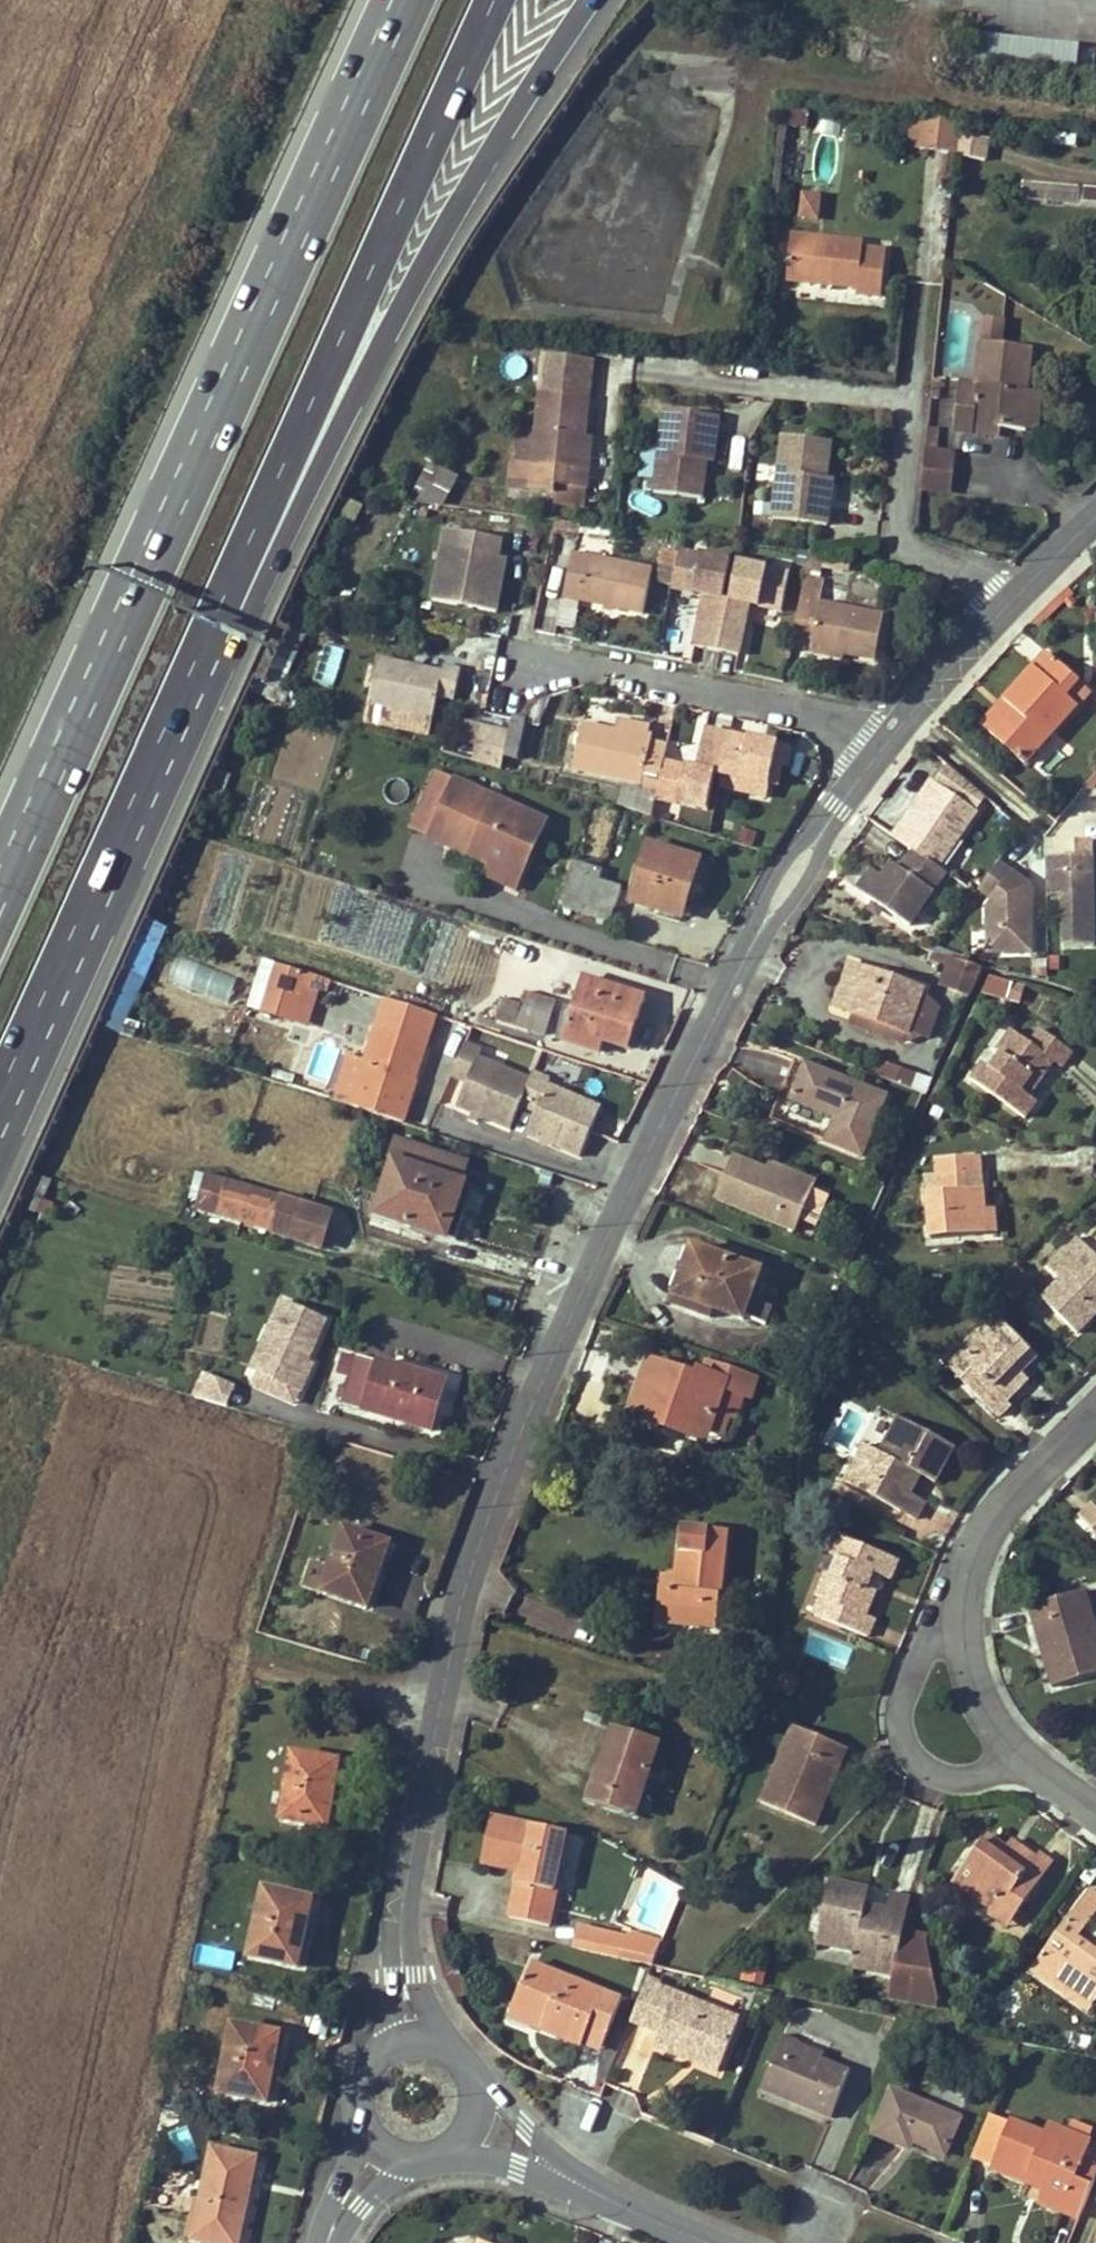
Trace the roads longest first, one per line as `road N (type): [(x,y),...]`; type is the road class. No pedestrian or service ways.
road 1 (tertiary): [(411,2044),(404,1976),(413,1853),(464,1608),(531,1429),(663,1137),(807,845),(886,739)]
road 2 (motorway): [(415,0),(0,918)]
road 3 (motorway): [(238,564),(303,495),(444,230),(590,0)]
road 4 (motorway): [(238,564),(494,0)]
road 5 (motorway): [(0,1088),(238,564)]
road 6 (residential): [(886,739),(522,646)]
road 7 (residential): [(1017,600),(895,545),(913,389)]
road 8 (tertiary): [(723,2242),(463,2128)]
road 9 (residential): [(1023,1753),(974,1778),(948,1777),(909,1746),(902,1686),(944,1609)]
road 10 (residential): [(944,1609),(987,1507),(1095,1399)]
road 11 (tertiary): [(886,739),(1017,600)]
road 12 (residential): [(1023,1753),(975,1682),(944,1609)]
road 13 (residential): [(913,389),(772,376)]
road 14 (tertiary): [(411,2044),(381,2058),(365,2087),(368,2120),(390,2144)]
road 15 (tertiary): [(463,2128),(472,2094),(459,2062),(411,2044)]
road 16 (tertiary): [(325,2242),(343,2195),(390,2144)]

